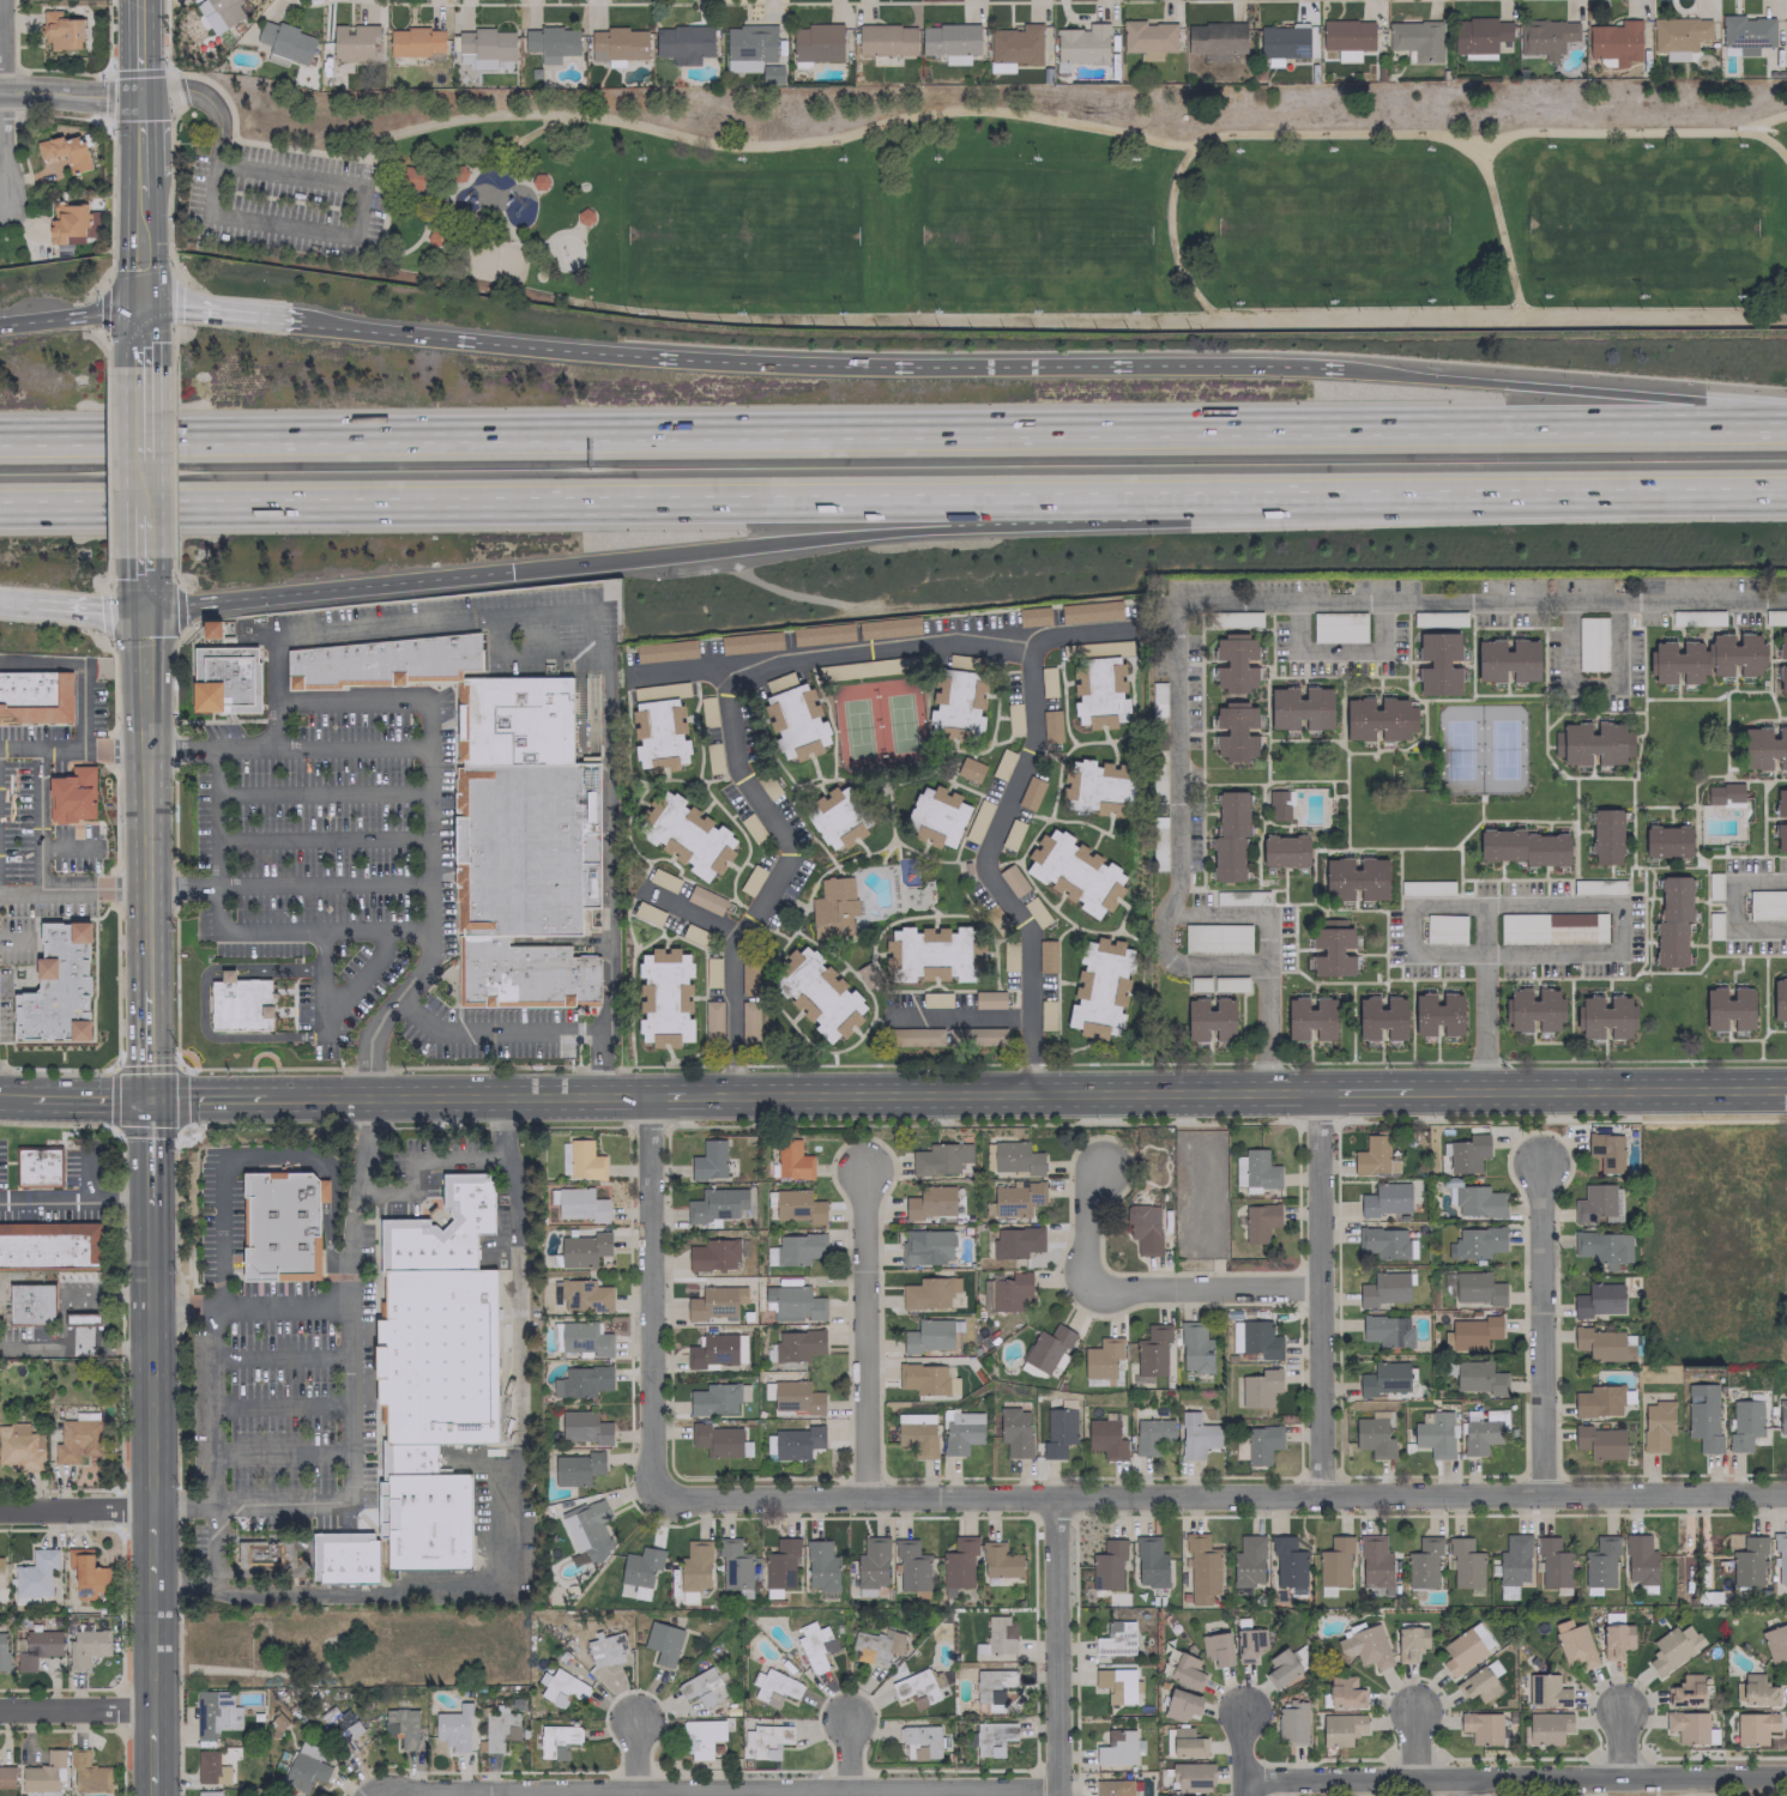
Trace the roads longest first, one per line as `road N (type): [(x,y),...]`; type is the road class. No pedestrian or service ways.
road 1 (motorway): [(1786,424),(0,434)]
road 2 (motorway): [(0,509),(1263,502)]
road 3 (residential): [(652,1499),(1786,1496)]
road 4 (motorway): [(1340,370),(720,362),(310,322)]
road 5 (motorway): [(511,572),(1263,502)]
road 6 (residential): [(375,1795),(1057,1791)]
road 7 (secondary): [(683,1095),(1317,1091)]
road 8 (residential): [(1786,1781),(1245,1782)]
road 9 (motorway): [(1263,502),(1786,497)]
road 10 (motorway): [(1786,411),(1340,370)]
road 11 (residential): [(1317,1091),(1323,1498)]
road 12 (residential): [(647,1095),(652,1499)]
road 13 (secondary): [(143,607),(146,988)]
road 14 (secondary): [(267,1097),(647,1095)]
road 15 (secondary): [(1414,1090),(1786,1090)]
road 16 (motorway): [(143,607),(511,572)]
road 17 (residential): [(867,1167),(868,1501)]
road 18 (residential): [(1541,1172),(1543,1494)]
road 19 (residential): [(1056,1498),(1057,1795)]
road 20 (secondary): [(149,1214),(153,1508)]
road 21 (residential): [(1087,1290),(1320,1290)]
road 22 (residential): [(0,0),(2,202)]
road 23 (motorway): [(310,322),(139,310)]
road 24 (residential): [(0,1708),(156,1707)]
road 25 (residential): [(0,1510),(153,1508)]
road 26 (motorway): [(139,310),(0,325)]
road 27 (tertiary): [(0,93),(138,96)]
road 28 (secondary): [(153,1572),(156,1707)]
road 29 (residential): [(1101,1165),(1087,1290)]
road 30 (motorway): [(23,603),(143,607)]

